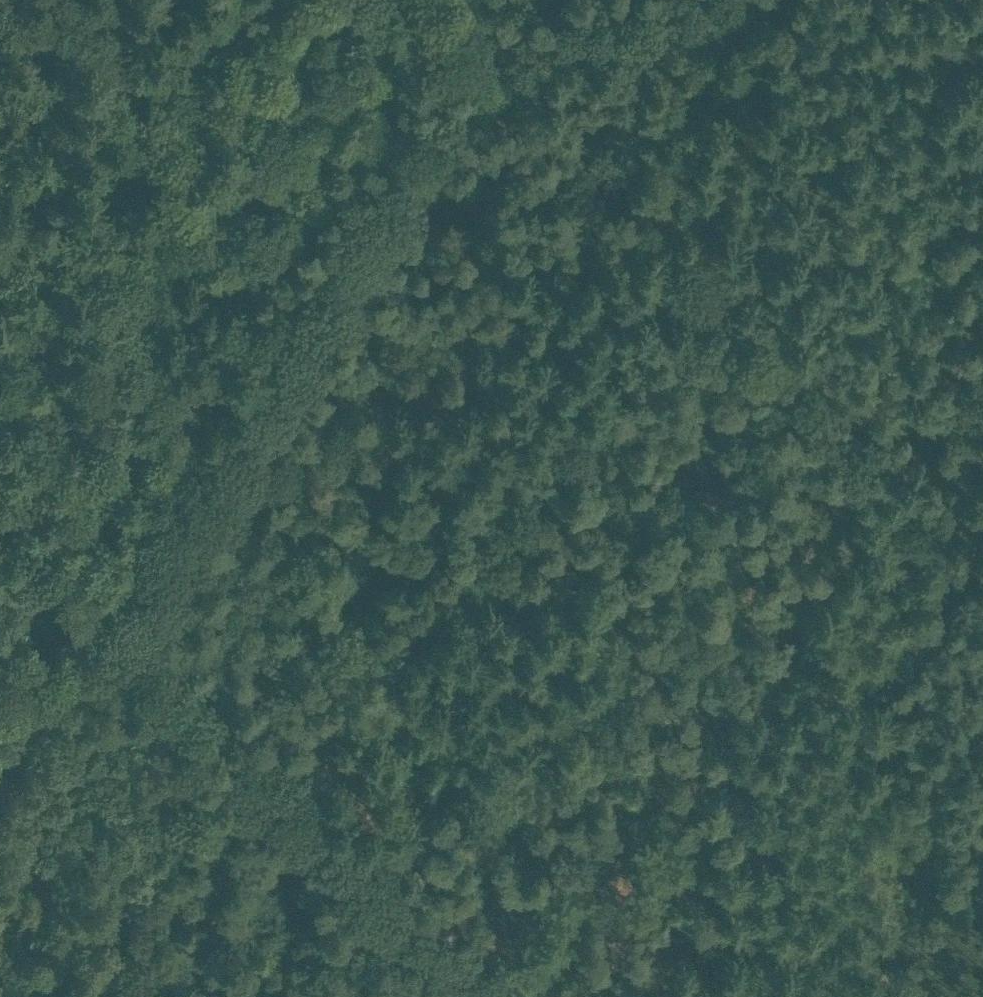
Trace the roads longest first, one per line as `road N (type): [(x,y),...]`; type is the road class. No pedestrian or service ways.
road 1 (track): [(102,612),(338,996)]
road 2 (track): [(102,612),(151,441),(157,374),(146,248)]
road 3 (track): [(128,121),(273,0)]
road 4 (track): [(0,753),(102,612)]
road 5 (track): [(128,121),(146,248)]
road 6 (track): [(111,0),(128,121)]

